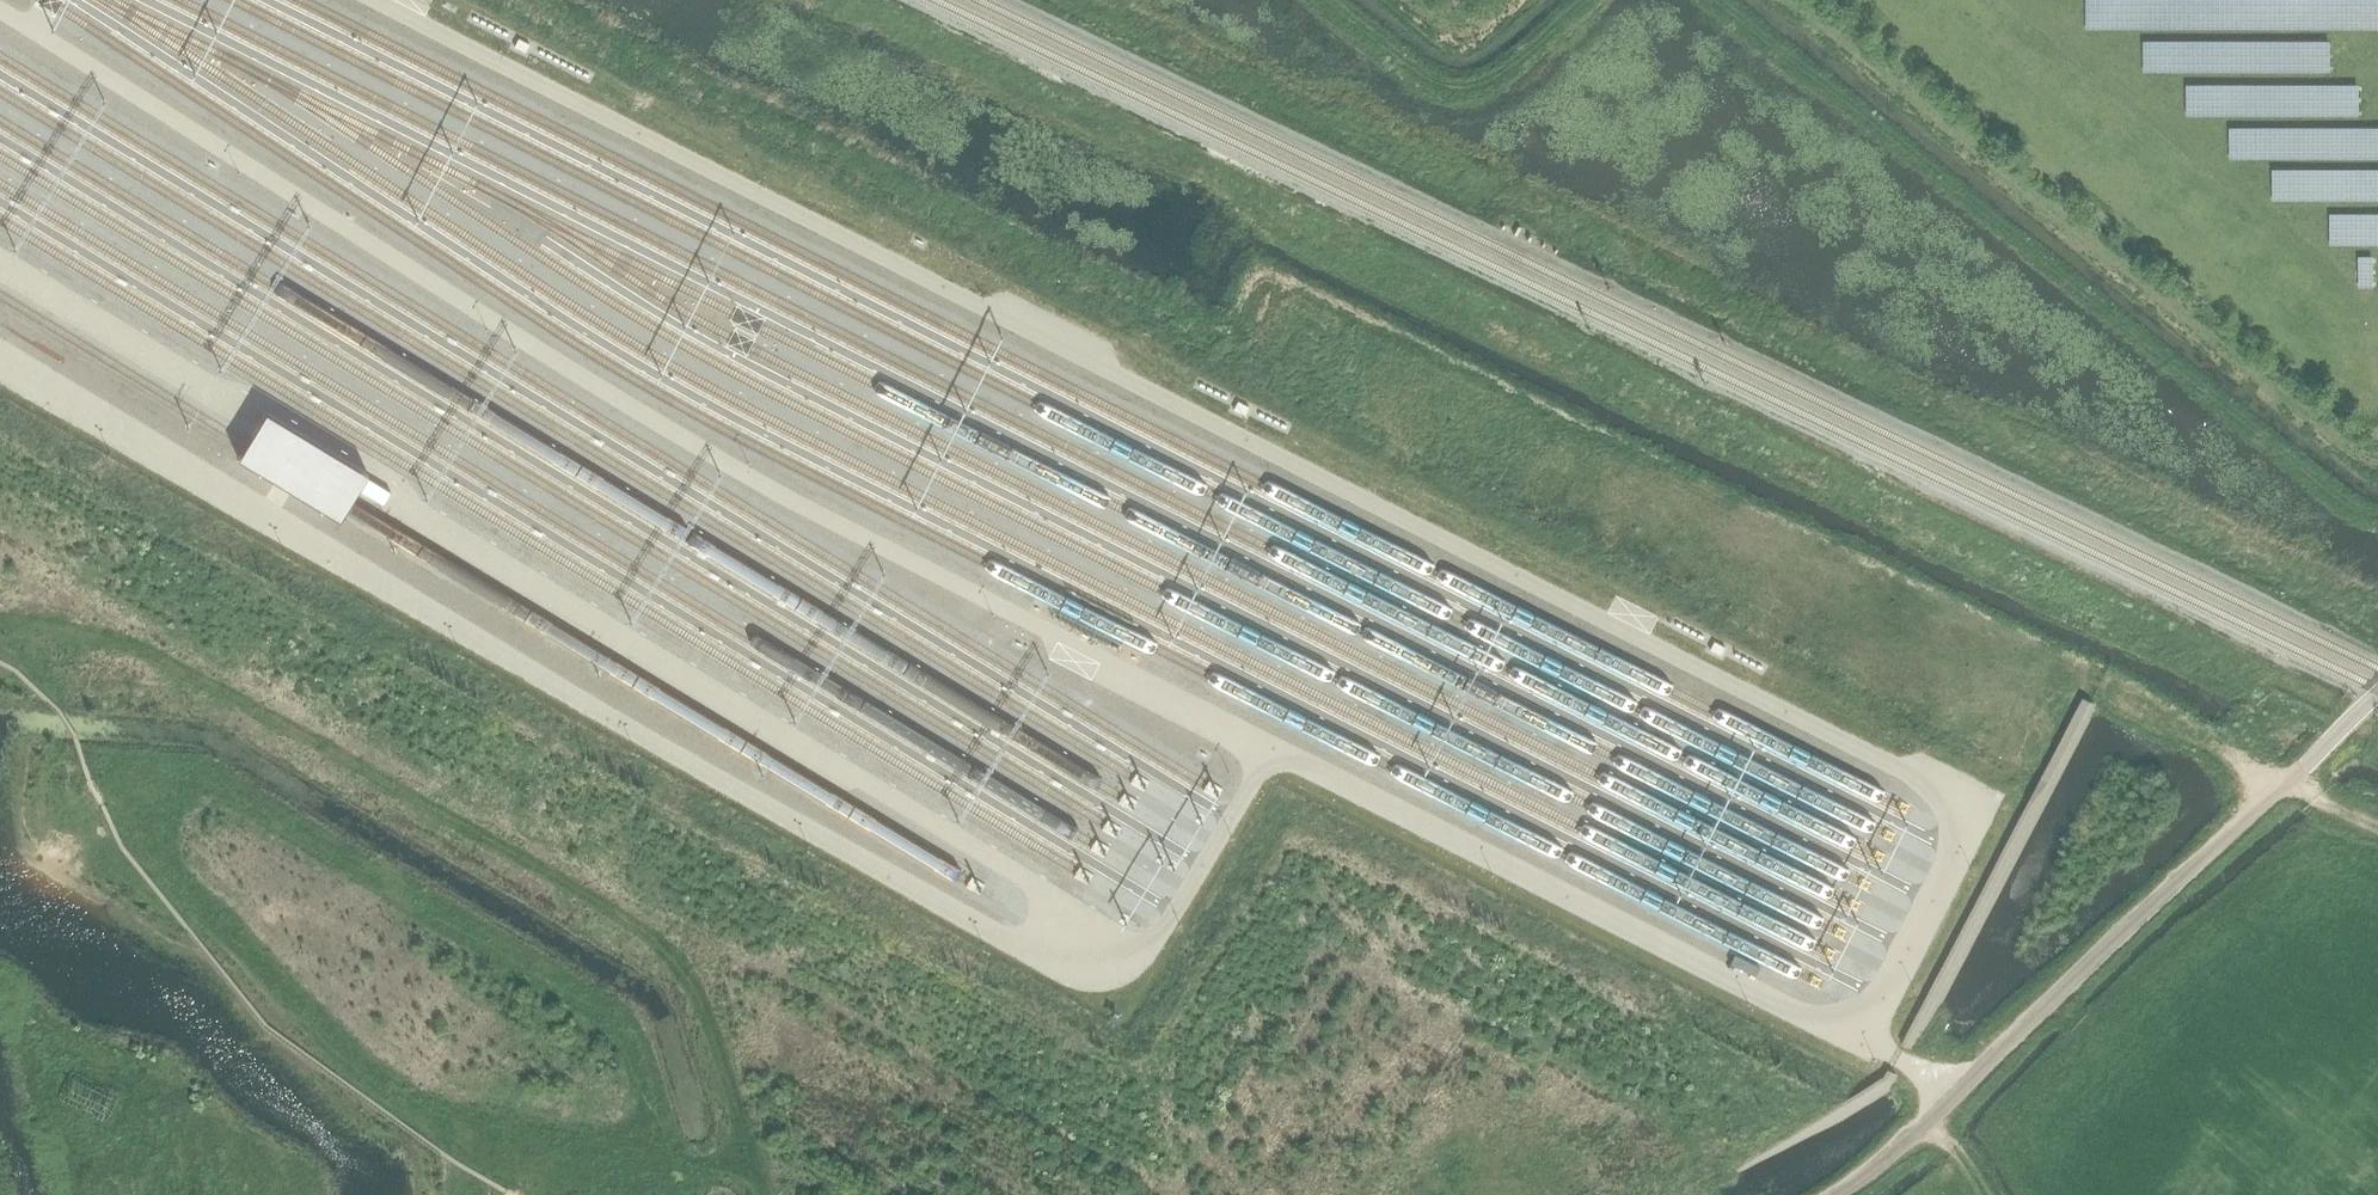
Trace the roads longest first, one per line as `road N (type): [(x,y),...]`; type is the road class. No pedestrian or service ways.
road 1 (track): [(1836,1194),(1905,1141),(2377,694)]
road 2 (track): [(2272,795),(2237,757),(1959,621)]

